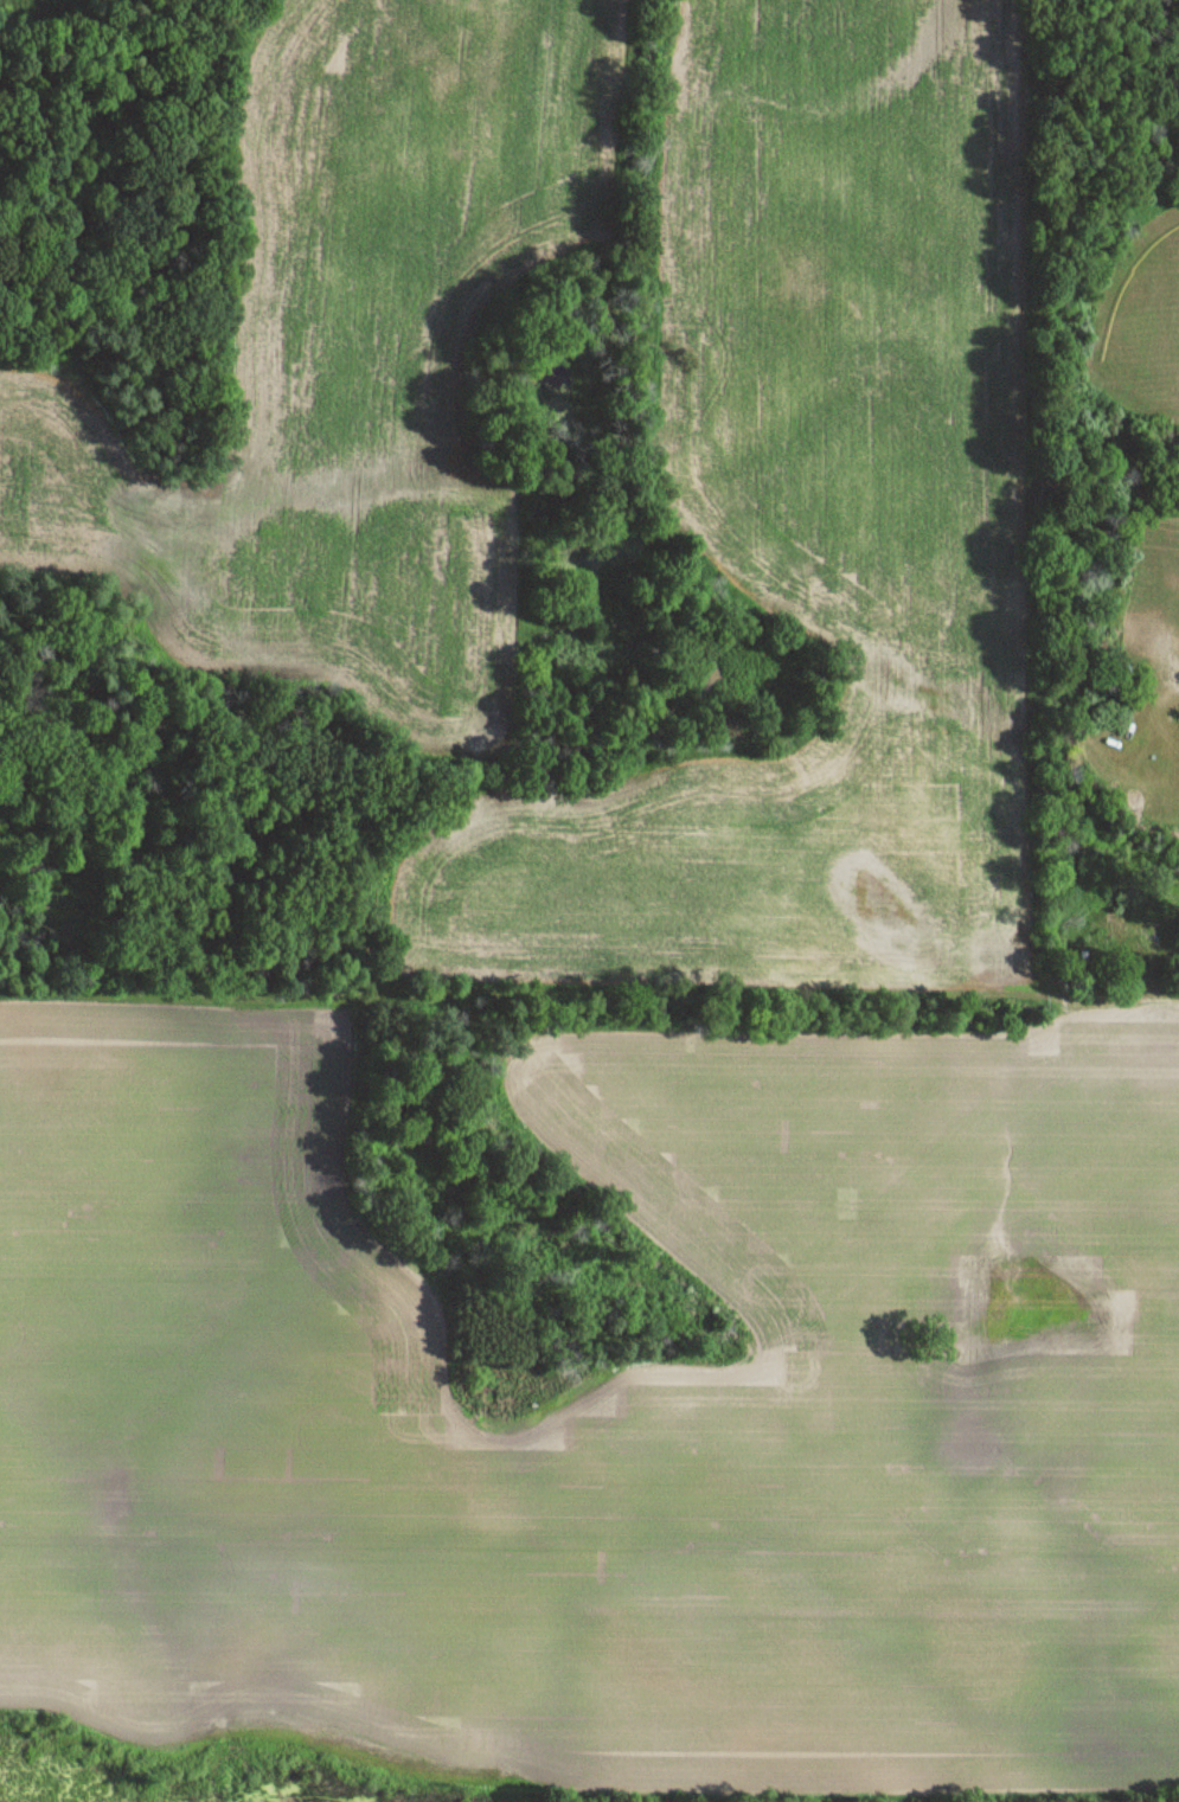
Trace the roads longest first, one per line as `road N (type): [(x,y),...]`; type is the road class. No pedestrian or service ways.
road 1 (residential): [(1178,995),(1058,993)]

